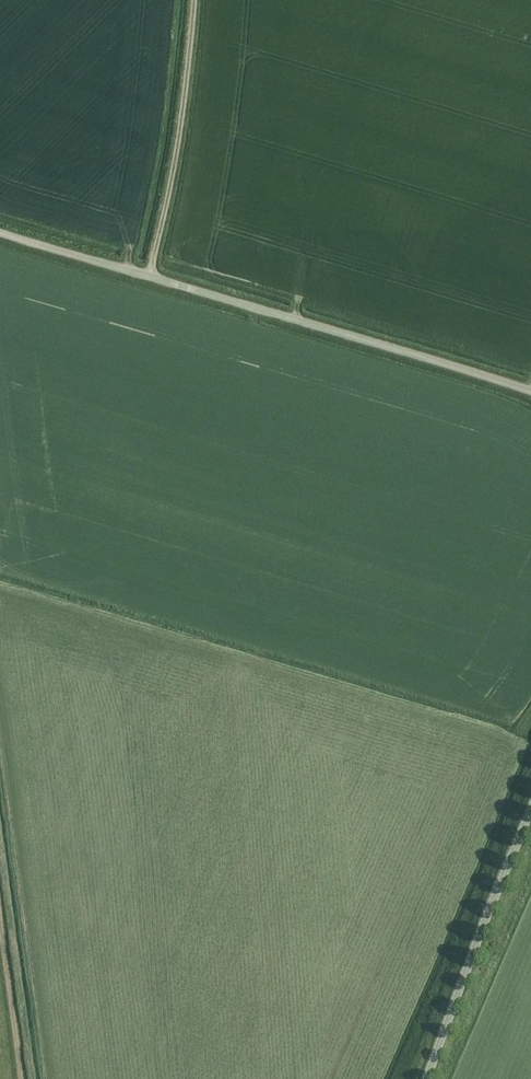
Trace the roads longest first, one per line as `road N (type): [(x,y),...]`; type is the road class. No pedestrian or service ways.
road 1 (unclassified): [(530,392),(0,233)]
road 2 (unclassified): [(426,1078),(530,813)]

